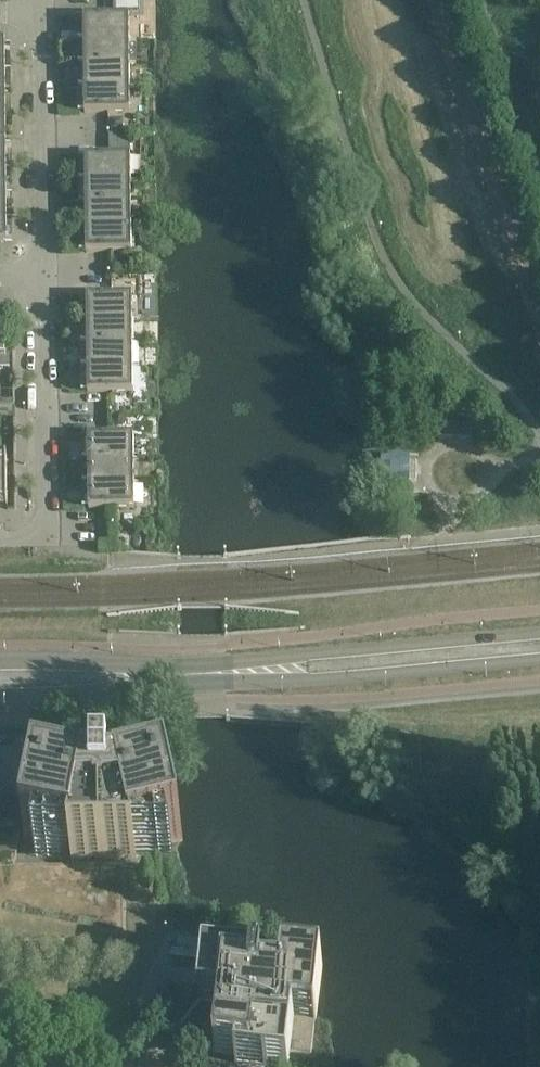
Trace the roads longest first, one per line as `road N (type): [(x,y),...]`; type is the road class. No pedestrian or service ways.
road 1 (tertiary): [(539,633),(225,663),(0,662)]
road 2 (tertiary): [(0,693),(539,661)]
road 3 (residential): [(0,537),(27,537),(46,511),(44,277)]
road 4 (residential): [(44,277),(41,9)]

